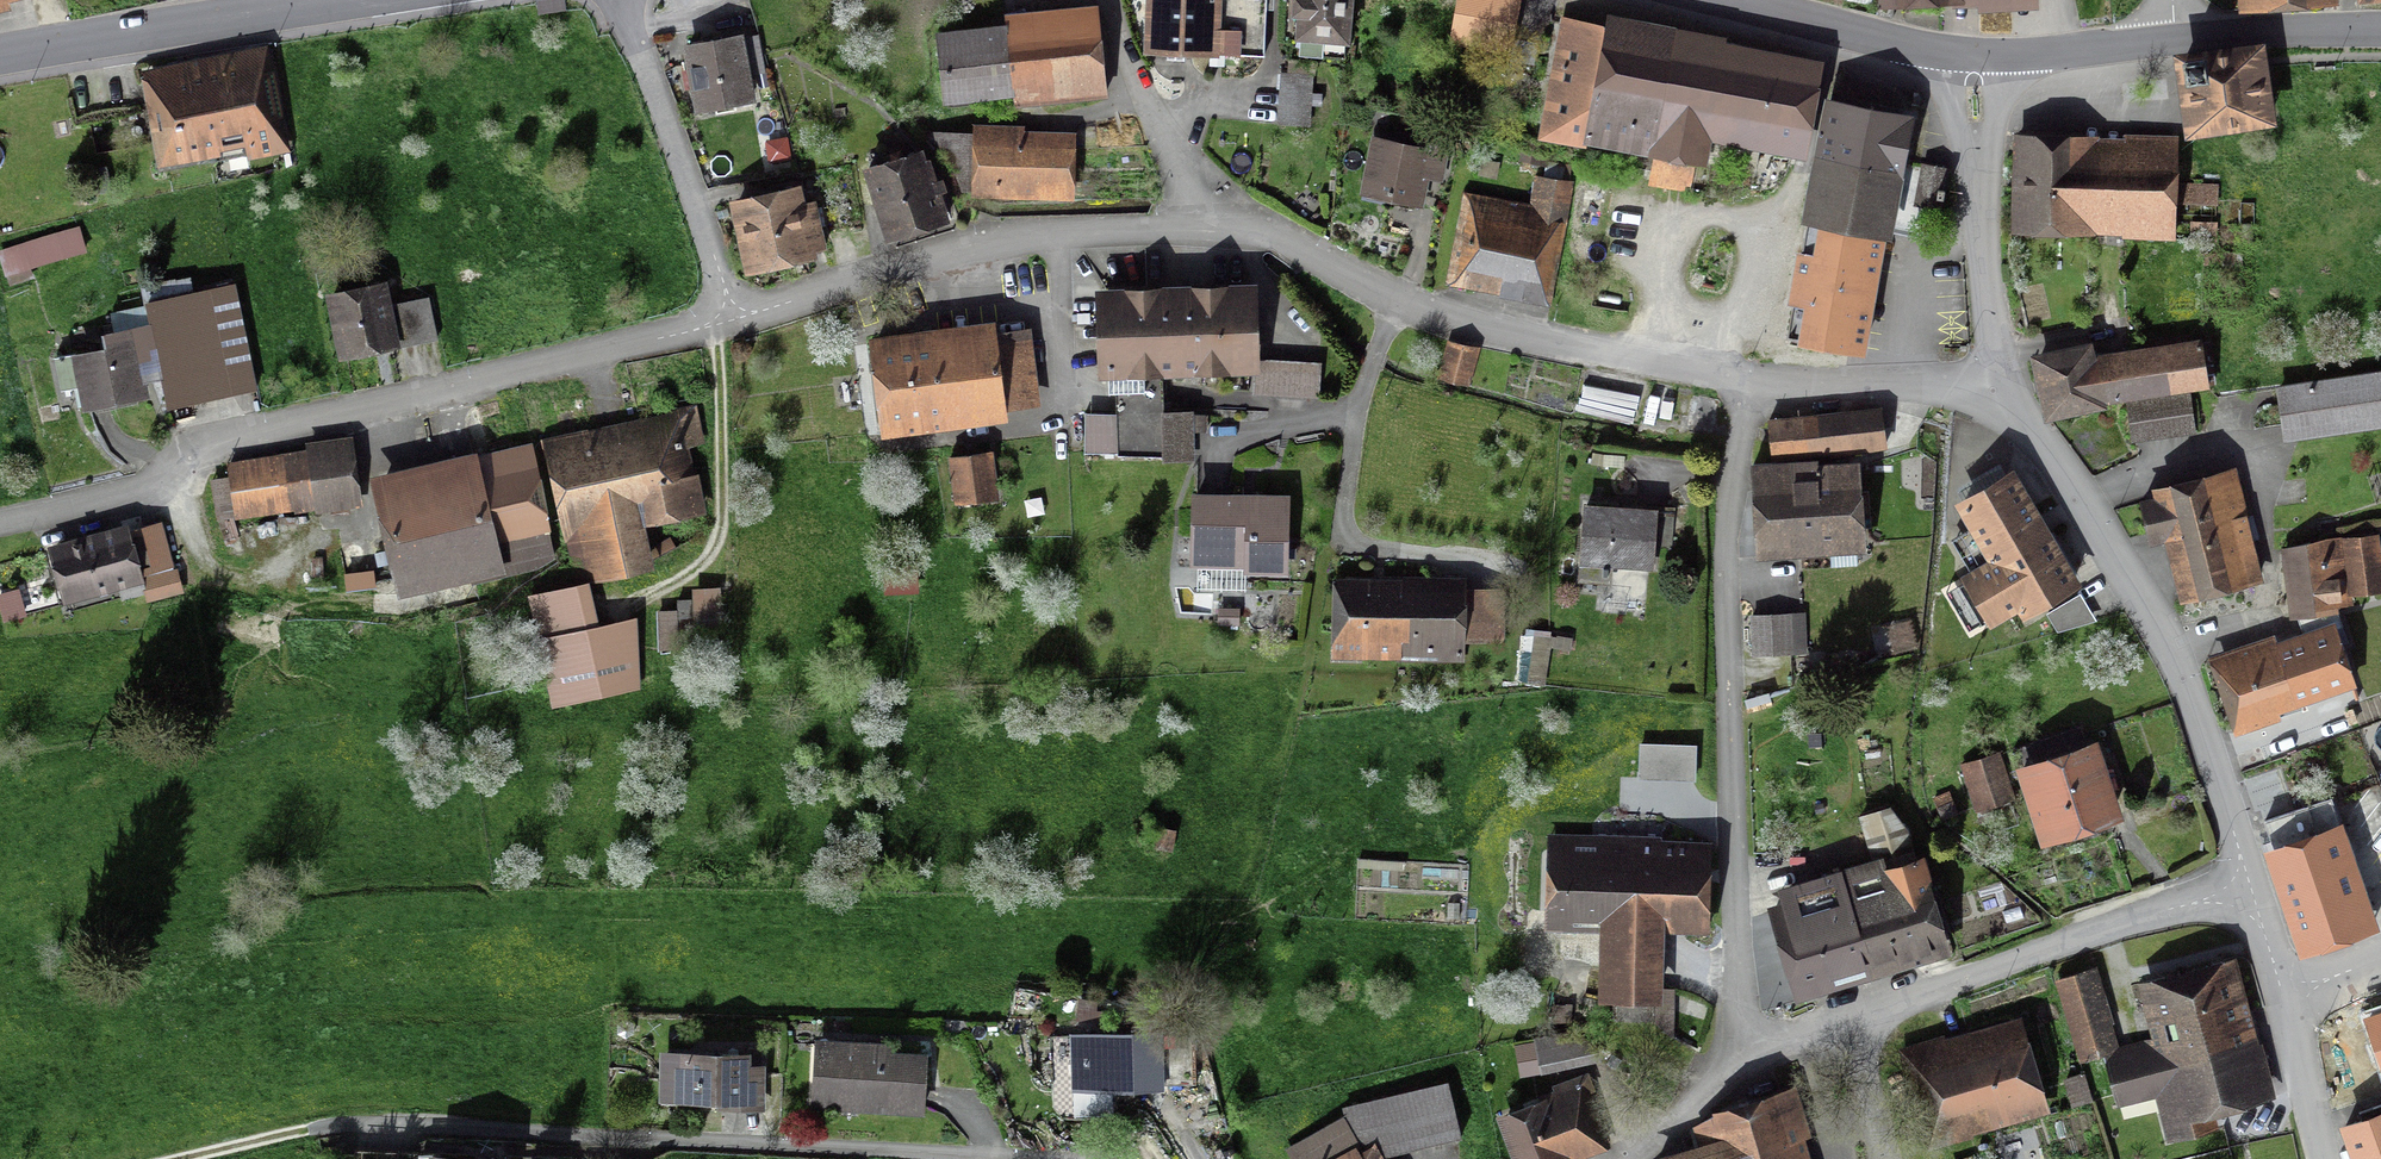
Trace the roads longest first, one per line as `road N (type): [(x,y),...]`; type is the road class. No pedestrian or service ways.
road 1 (residential): [(730,318),(215,442),(121,497),(0,524)]
road 2 (residential): [(324,1127),(382,1123),(1026,1158)]
road 3 (residential): [(1741,1056),(1725,553),(1747,377)]
road 4 (residential): [(1747,377),(1466,321),(1285,241),(1210,224)]
road 5 (residential): [(2011,394),(2175,658),(2248,881)]
road 6 (residential): [(1210,224),(989,243),(730,318)]
road 7 (residential): [(1854,1019),(2248,881)]
road 8 (primary): [(0,55),(357,0)]
road 9 (residential): [(2011,394),(1993,342),(1983,259),(1980,56)]
road 10 (residential): [(623,0),(730,318)]
road 11 (track): [(715,321),(721,512),(713,545),(672,583),(624,606)]
road 12 (primary): [(1714,0),(1980,56)]
road 13 (residential): [(2011,394),(1747,377)]
road 14 (residential): [(1210,224),(1151,111),(1112,0)]
road 15 (primary): [(2176,39),(2380,30)]
road 16 (residential): [(2324,1158),(2285,998)]
road 17 (residential): [(1636,1158),(1741,1056)]
road 18 (track): [(181,1158),(324,1127)]
road 19 (residential): [(1854,1019),(1886,1158)]
road 20 (residential): [(2248,881),(2285,998)]

